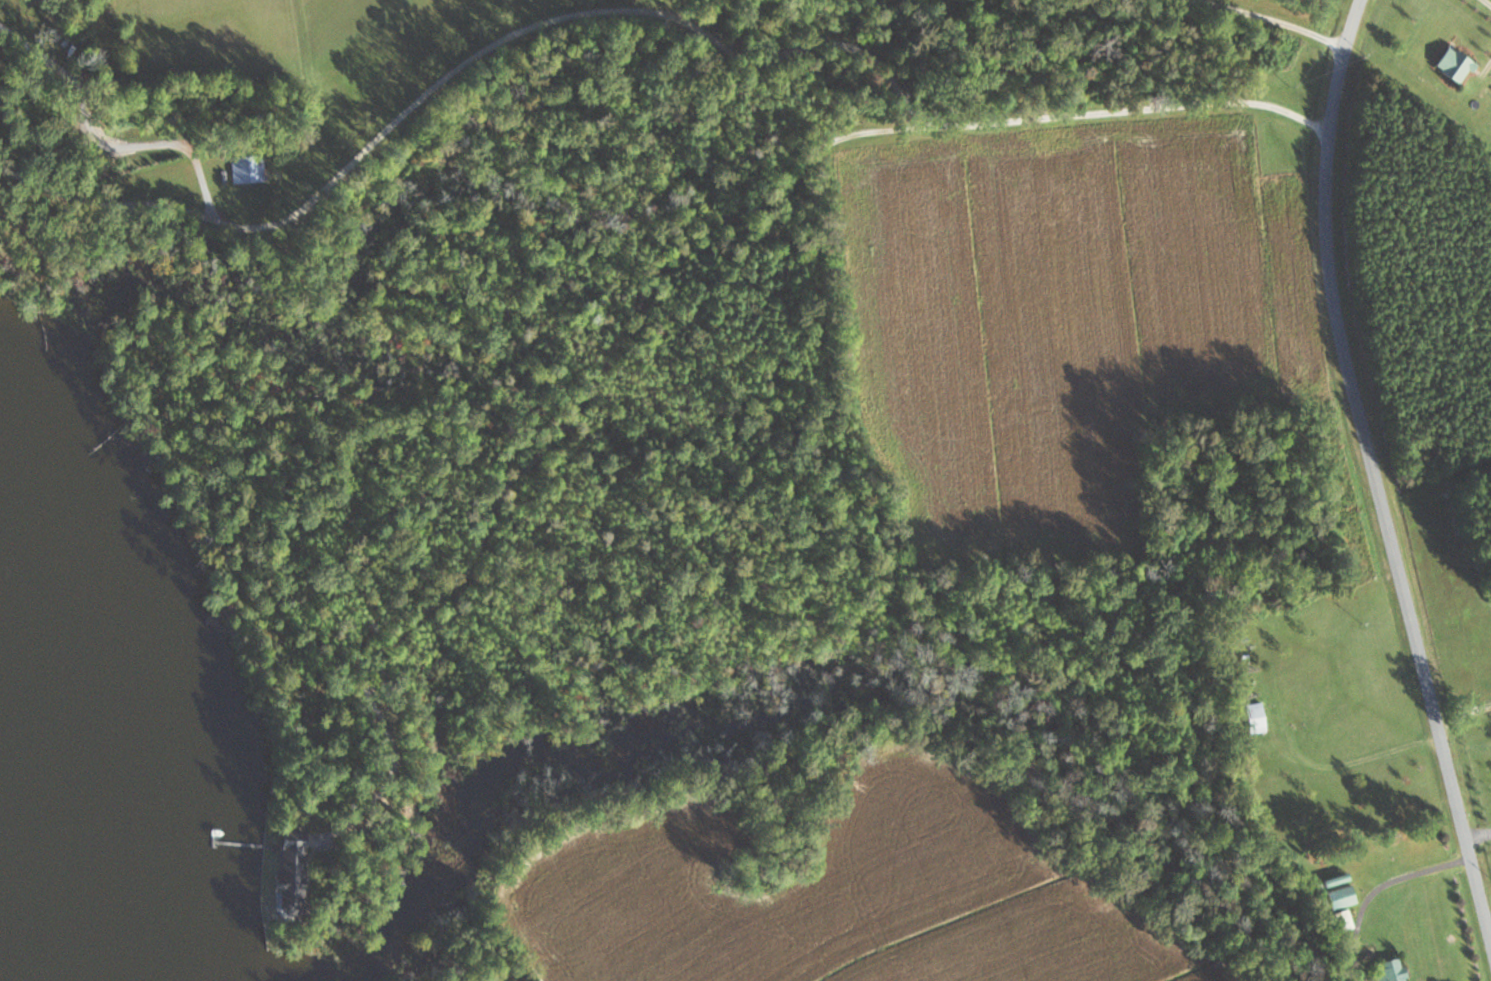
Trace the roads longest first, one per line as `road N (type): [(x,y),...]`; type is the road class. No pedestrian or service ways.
road 1 (residential): [(1490,932),(1342,336),(1324,223),(1321,129),(1362,0)]

